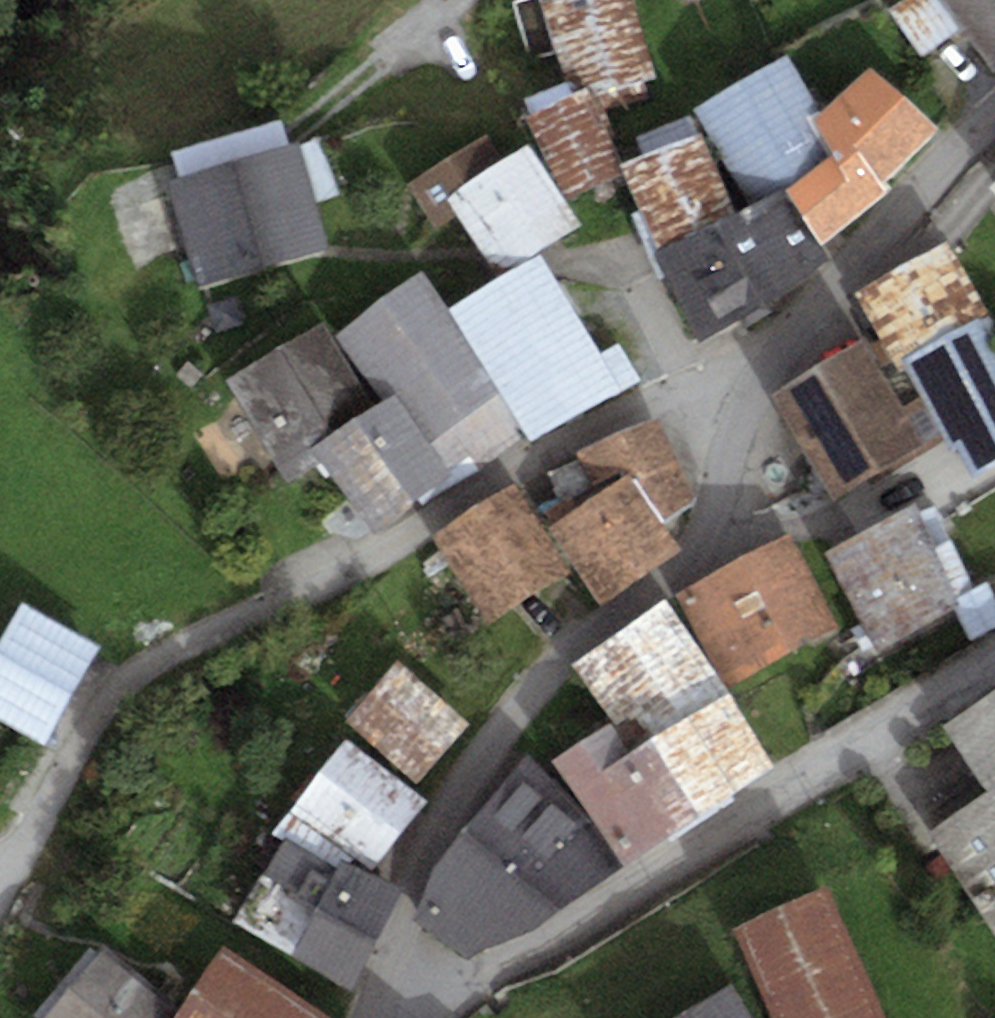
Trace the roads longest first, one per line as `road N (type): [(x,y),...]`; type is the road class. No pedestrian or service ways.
road 1 (residential): [(0,885),(102,712),(153,658),(417,534),(655,399),(710,396),(748,408)]
road 2 (residential): [(381,975),(438,979),(511,960),(994,657)]
road 3 (residential): [(748,408),(698,553),(546,673),(452,808),(417,873),(381,975)]
road 4 (residential): [(994,112),(913,197),(781,354),(748,408)]
road 5 (residential): [(309,117),(454,0)]

